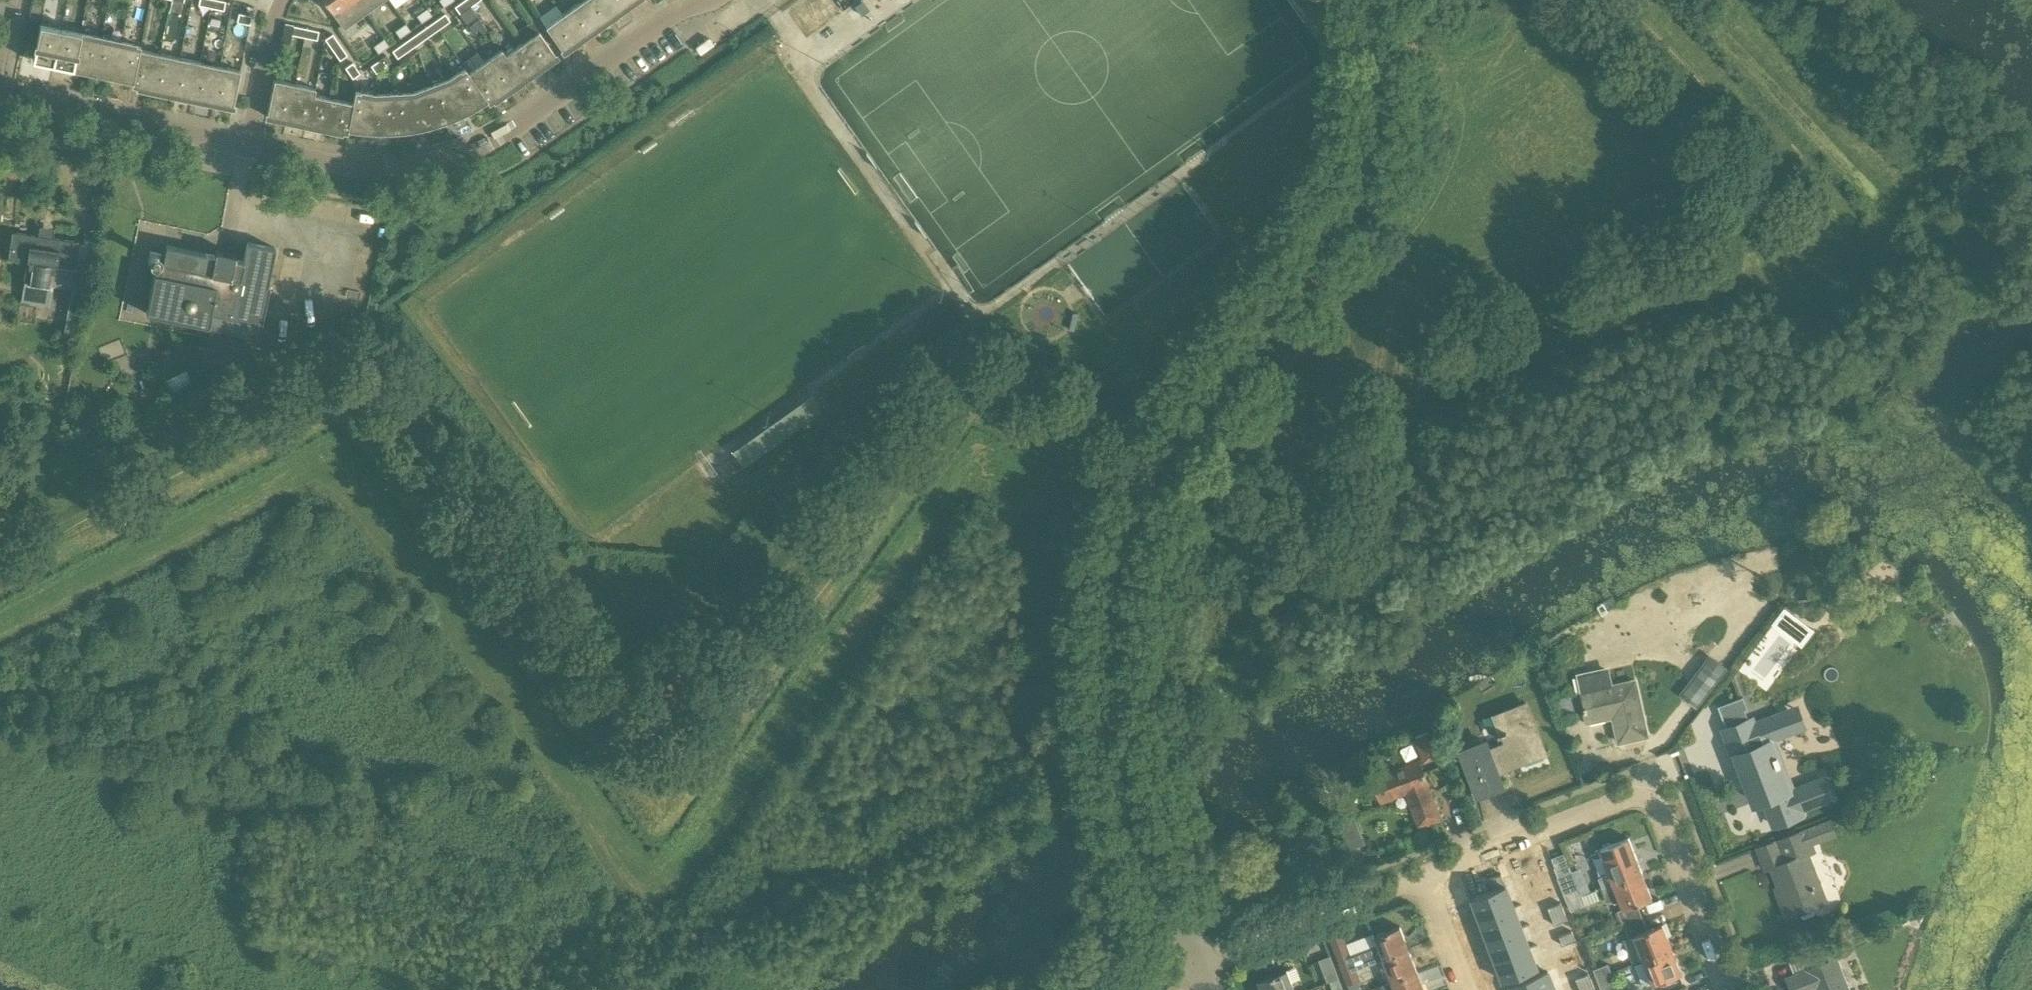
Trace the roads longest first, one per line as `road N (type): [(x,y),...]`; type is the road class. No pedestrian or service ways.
road 1 (tertiary): [(1201,966),(1120,749),(1118,592),(1152,481),(1359,161),(1374,108),(1371,0)]
road 2 (residential): [(248,146),(367,169),(466,155),(675,12),(714,0)]
road 3 (residential): [(1419,865),(1619,783),(1652,796),(1737,989)]
road 4 (residential): [(0,108),(248,146)]
road 5 (residential): [(1201,966),(1419,865)]
road 6 (residential): [(281,0),(248,146)]
road 7 (residential): [(1469,989),(1419,865)]

